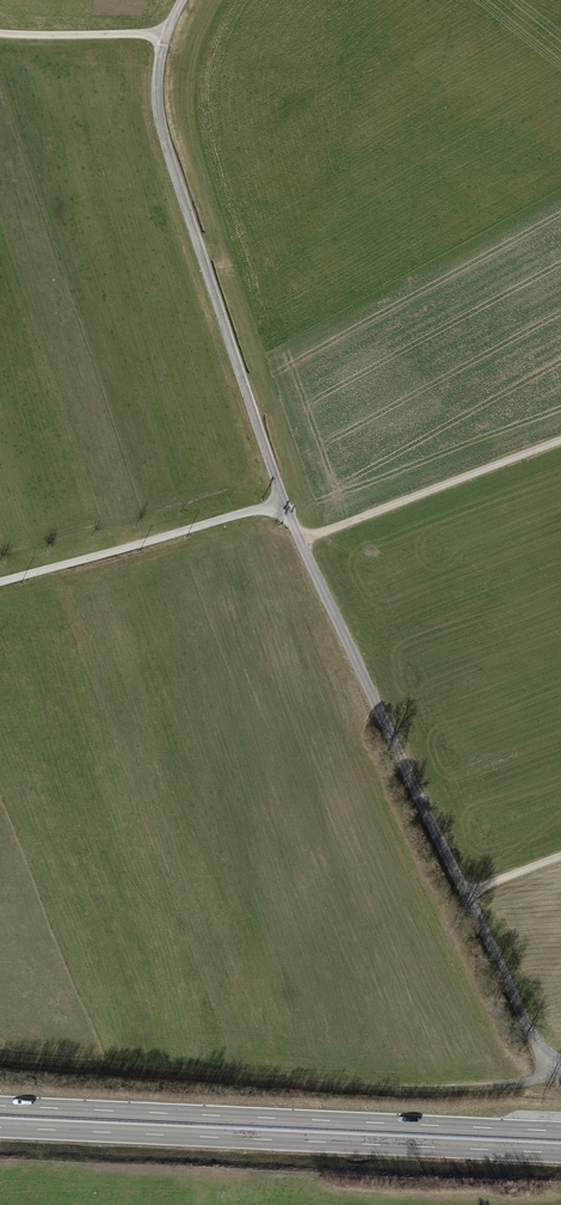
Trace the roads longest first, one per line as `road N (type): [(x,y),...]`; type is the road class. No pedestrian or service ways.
road 1 (unclassified): [(560,1066),(526,1025),(284,502),(163,134),(158,74),(183,0)]
road 2 (track): [(560,1066),(524,1083),(401,1088),(0,1057)]
road 3 (trunk): [(0,1128),(560,1153)]
road 4 (trunk): [(560,1131),(0,1106)]
road 5 (track): [(284,502),(0,582)]
road 6 (track): [(560,441),(301,541)]
road 7 (track): [(0,35),(166,34)]

